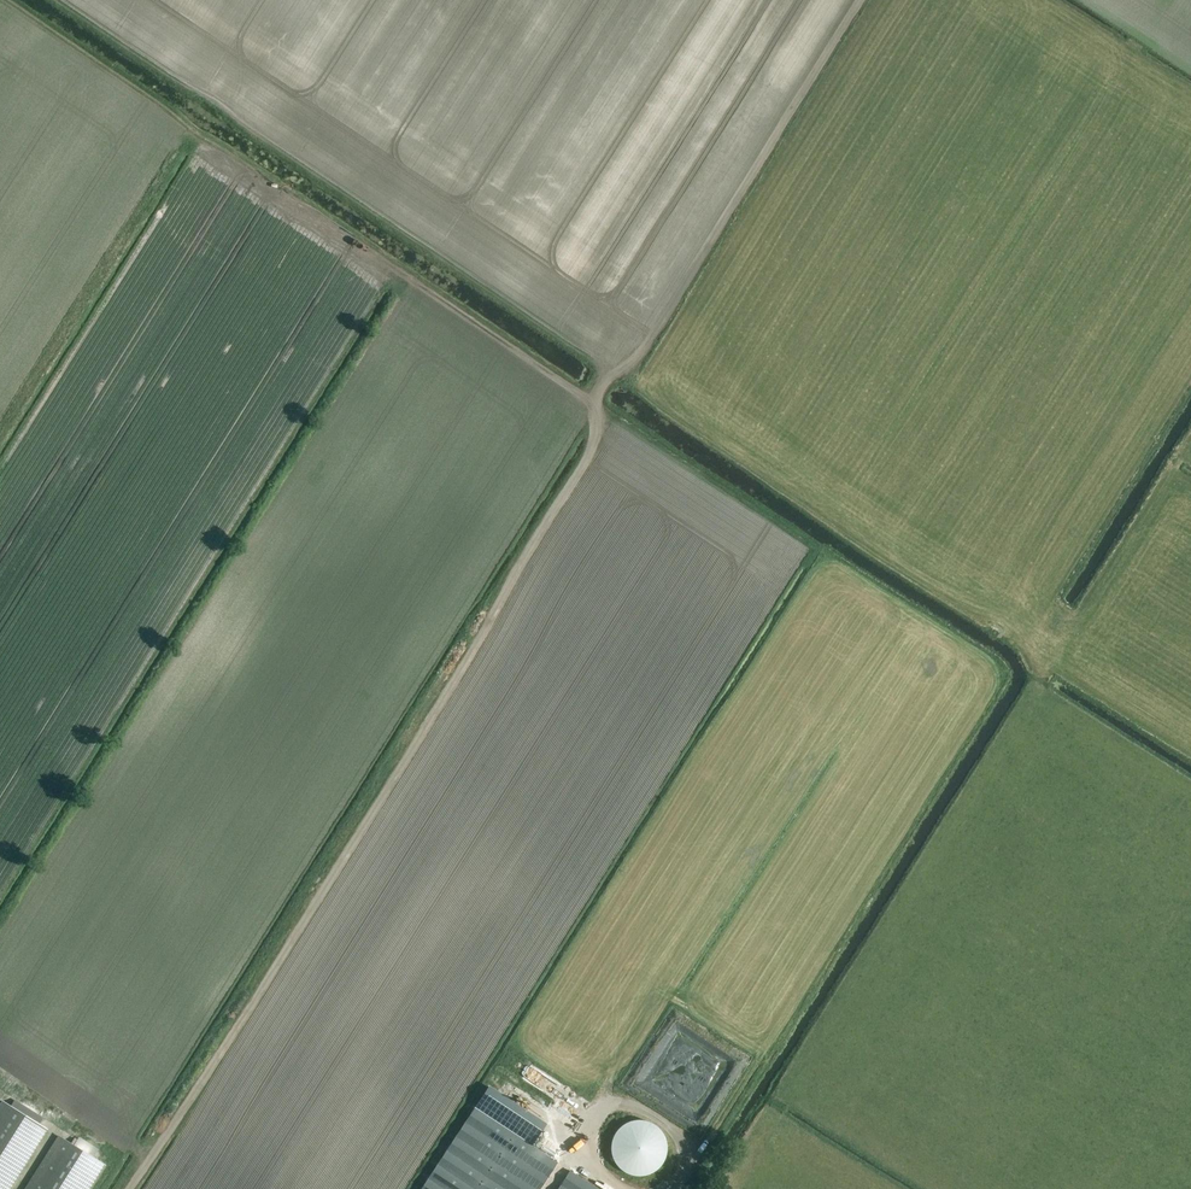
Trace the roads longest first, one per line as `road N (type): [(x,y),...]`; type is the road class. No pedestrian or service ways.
road 1 (track): [(129,1188),(492,620),(593,447),(594,401),(608,377),(639,359),(866,0)]

